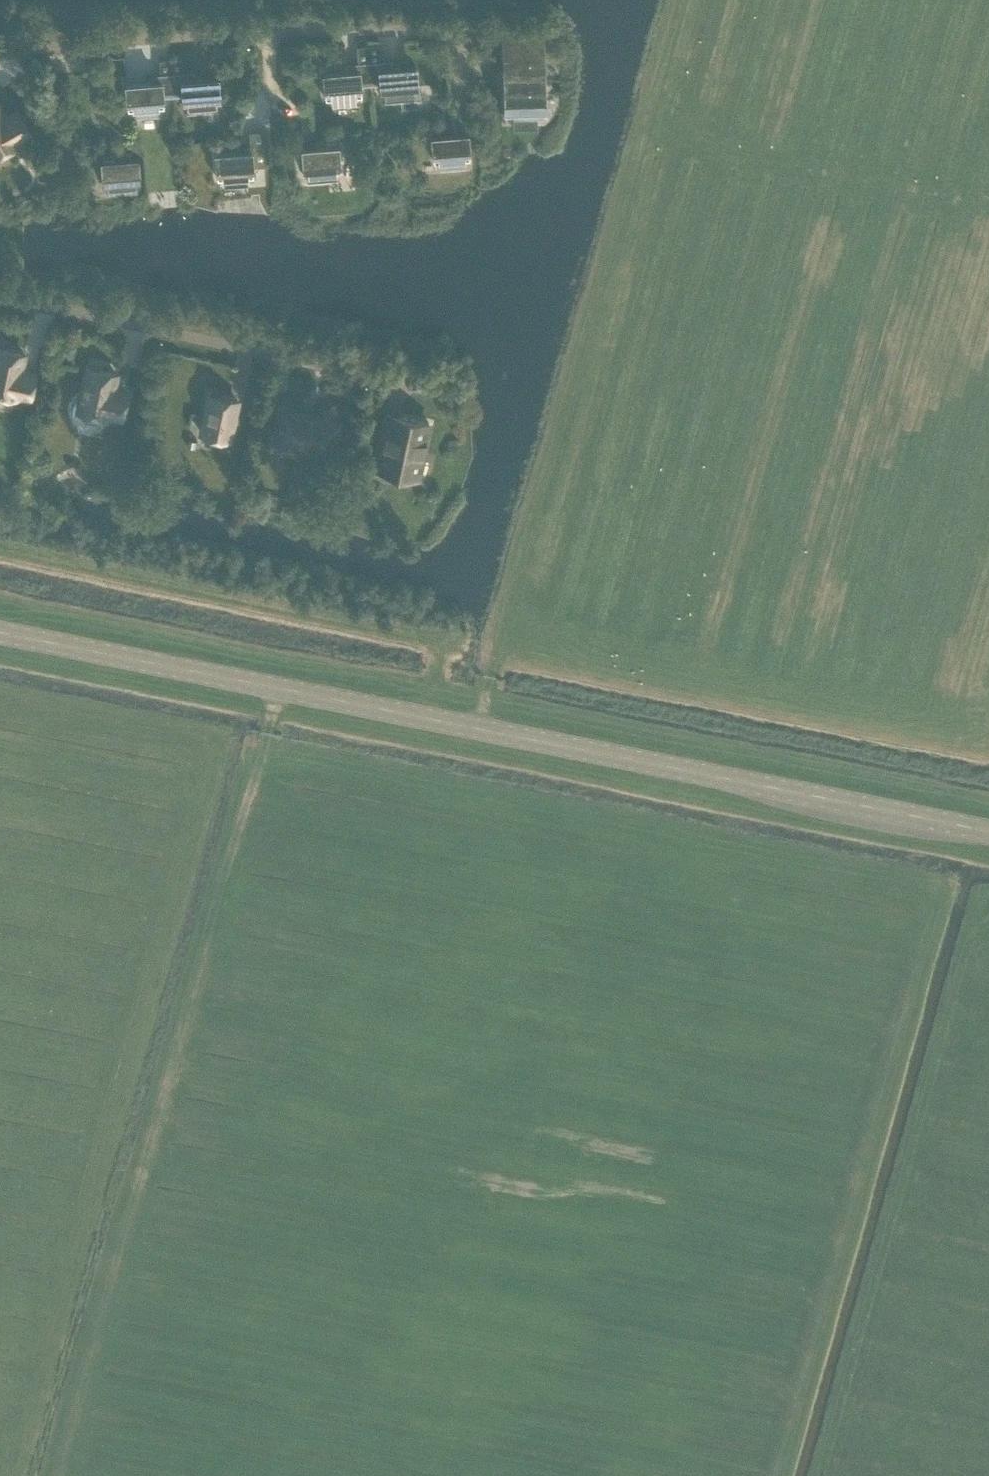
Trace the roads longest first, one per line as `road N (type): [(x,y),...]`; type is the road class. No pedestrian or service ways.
road 1 (secondary): [(0,632),(988,831)]

